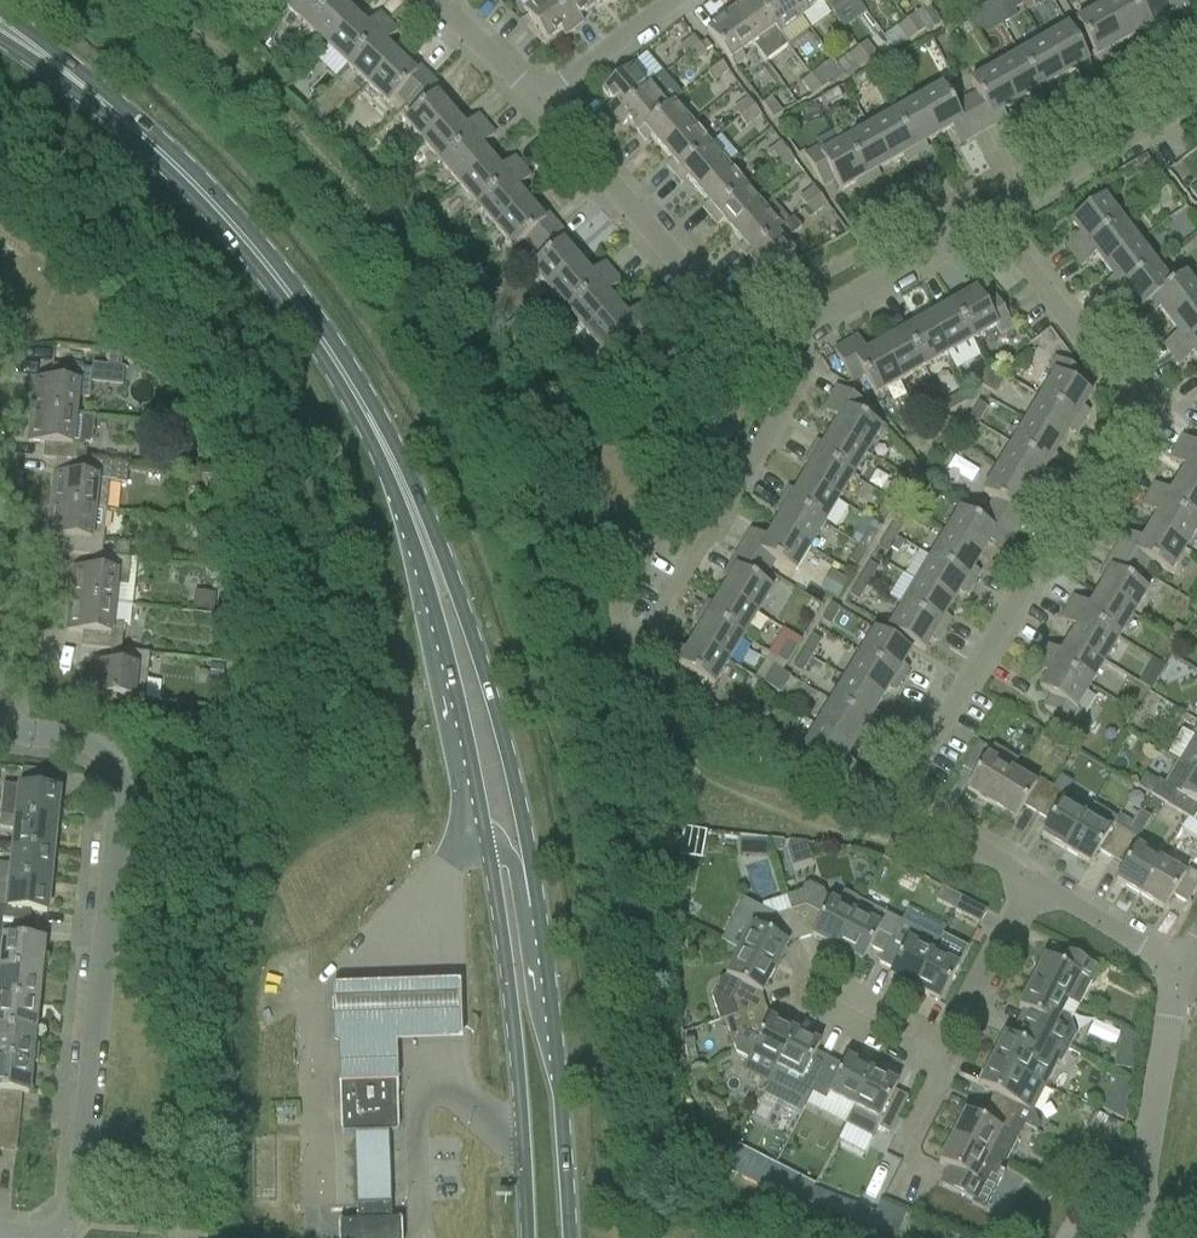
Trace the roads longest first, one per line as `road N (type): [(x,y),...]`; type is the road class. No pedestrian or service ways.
road 1 (secondary): [(570,1237),(561,1095),(515,787),(482,665),(424,504),(370,420)]
road 2 (secondary): [(370,420),(448,670),(485,843),(521,1095),(526,1237)]
road 3 (residential): [(991,223),(1127,398),(1125,426),(908,786),(914,806),(1028,872)]
road 4 (residential): [(54,1237),(74,1203),(128,788),(103,747)]
road 5 (secondary): [(81,87),(232,230),(306,322),(370,420)]
road 6 (residential): [(540,94),(744,332),(771,344),(791,330)]
road 7 (residential): [(1152,1237),(1146,1196),(1158,1067),(1178,985)]
road 8 (residential): [(991,223),(1196,106)]
road 9 (residential): [(791,330),(802,373),(708,532)]
road 10 (residential): [(791,330),(991,223)]
road 11 (residential): [(1028,872),(947,1052)]
road 12 (residential): [(1028,872),(1178,985)]
road 13 (residential): [(708,532),(657,539),(611,616),(647,639)]
road 14 (residential): [(0,727),(0,567)]
road 15 (residential): [(540,94),(666,0)]
road 16 (residential): [(947,1052),(813,996)]
road 17 (residential): [(440,0),(540,94)]
road 18 (residential): [(708,532),(647,639)]

